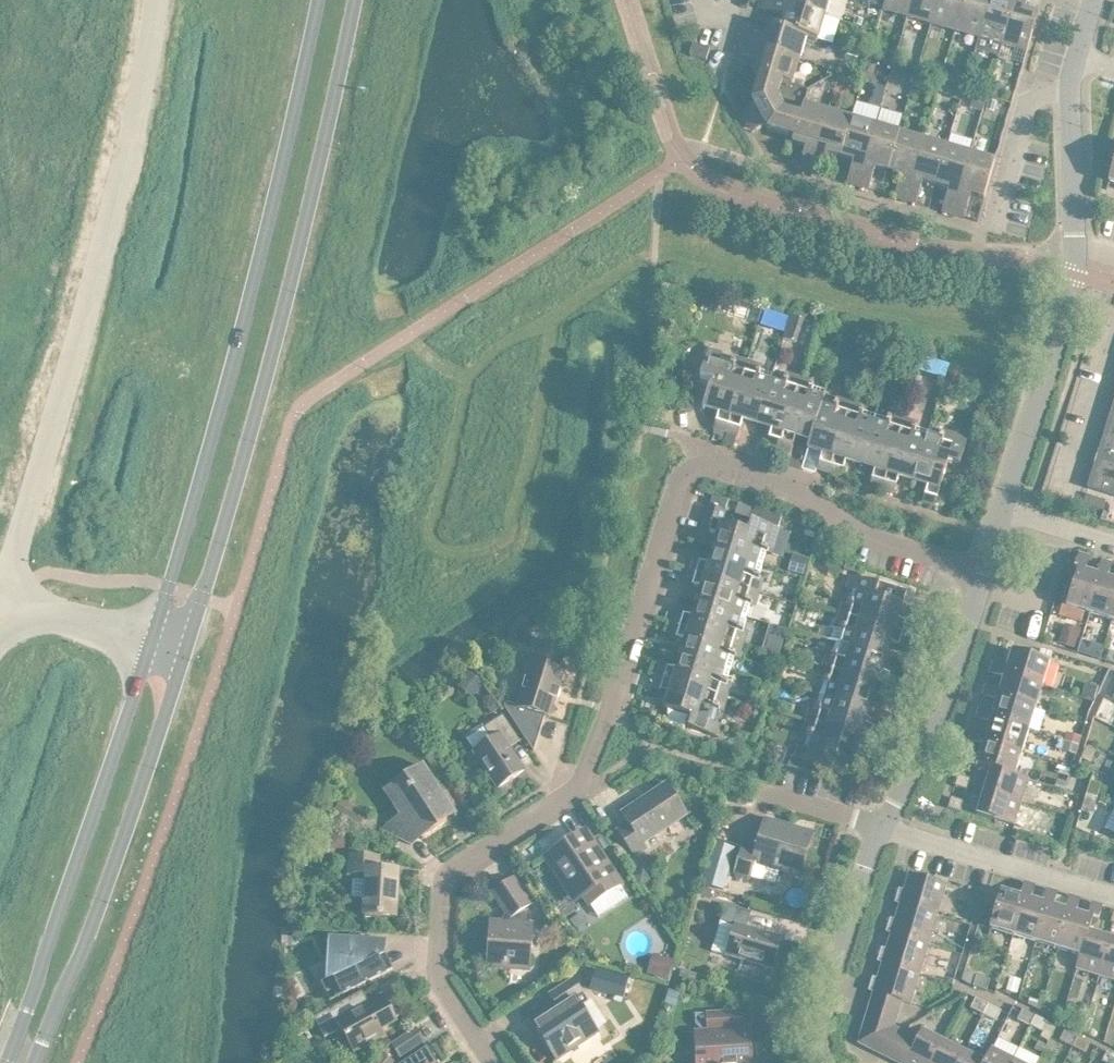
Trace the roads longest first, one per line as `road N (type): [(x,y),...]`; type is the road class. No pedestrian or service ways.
road 1 (residential): [(490,1062),(439,950),(446,887),(466,853),(572,788),(614,700),(687,480),(706,459),(734,454),(801,475),(882,530),(990,560)]
road 2 (secondary): [(189,641),(289,298),(359,0)]
road 3 (secondary): [(322,0),(287,165),(160,628)]
road 4 (residential): [(5,615),(58,433),(161,0)]
road 5 (secondary): [(160,628),(7,1062)]
road 6 (secondary): [(37,1062),(98,920),(189,641)]
road 7 (tertiary): [(886,814),(942,702),(990,560)]
road 8 (tertiary): [(829,1062),(823,1059),(829,1011),(886,814)]
road 9 (tertiary): [(1008,501),(1079,264)]
road 10 (residential): [(1113,884),(886,814)]
road 11 (tertiary): [(1078,75),(1079,264)]
road 12 (residential): [(998,218),(1034,92),(1078,75)]
road 13 (residential): [(5,615),(83,607),(160,628)]

